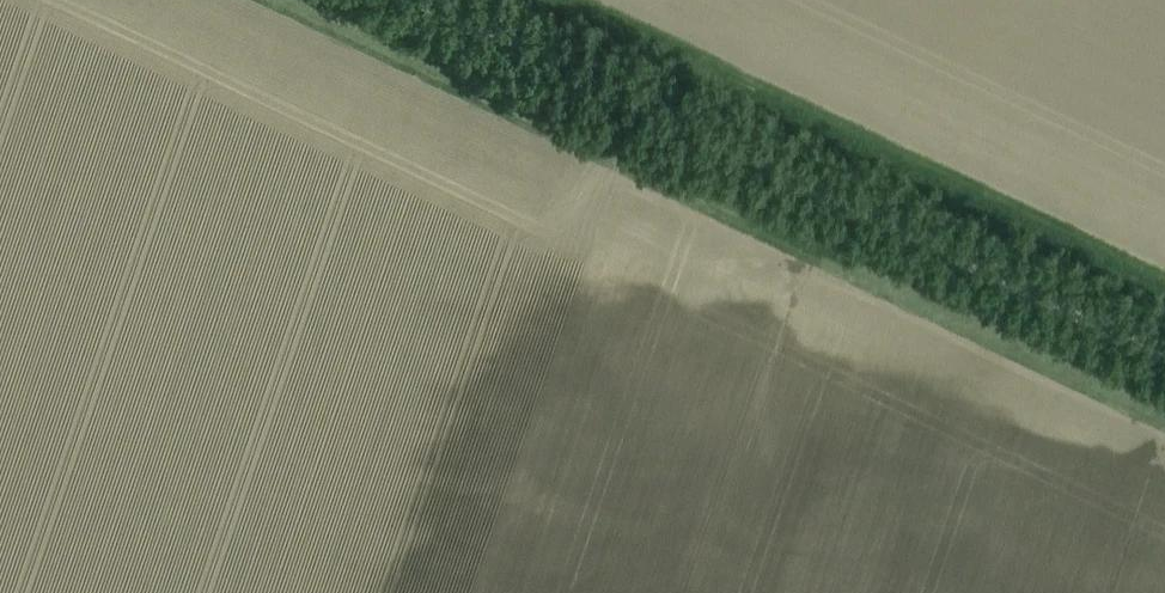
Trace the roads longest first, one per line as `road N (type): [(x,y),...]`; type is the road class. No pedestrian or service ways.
road 1 (track): [(1164,424),(268,0)]
road 2 (unclassified): [(1164,351),(426,0)]
road 3 (track): [(585,0),(1164,275)]

